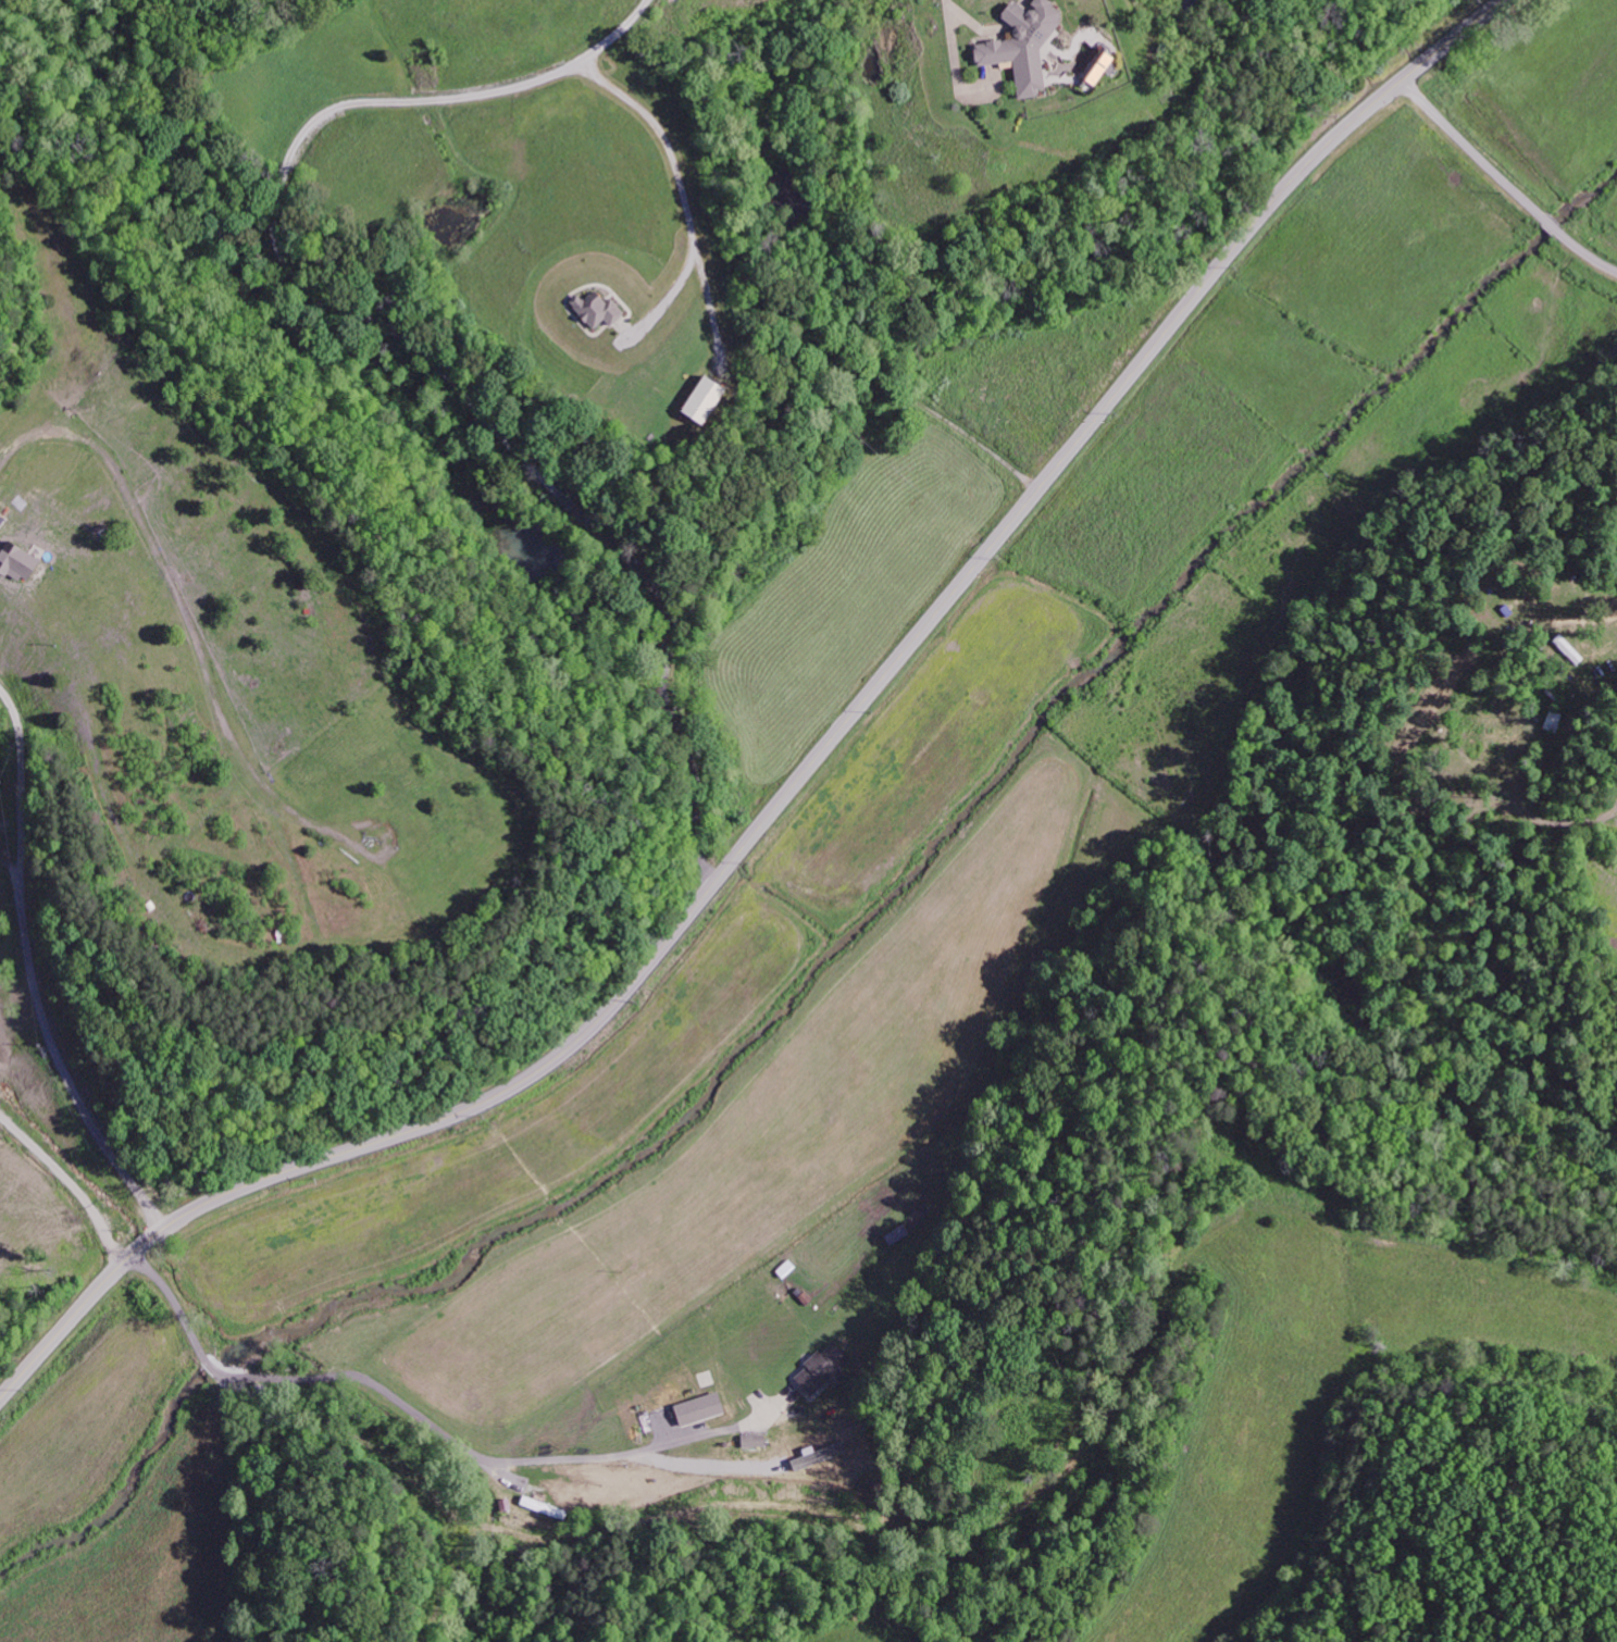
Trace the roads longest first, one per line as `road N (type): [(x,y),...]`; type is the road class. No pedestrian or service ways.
road 1 (secondary): [(0,1398),(164,1226),(242,1187),(455,1114),(522,1080),(583,1034),(1278,195),(1371,104),(1505,0)]
road 2 (residential): [(164,1226),(101,1137),(54,1052),(34,986),(5,824)]

